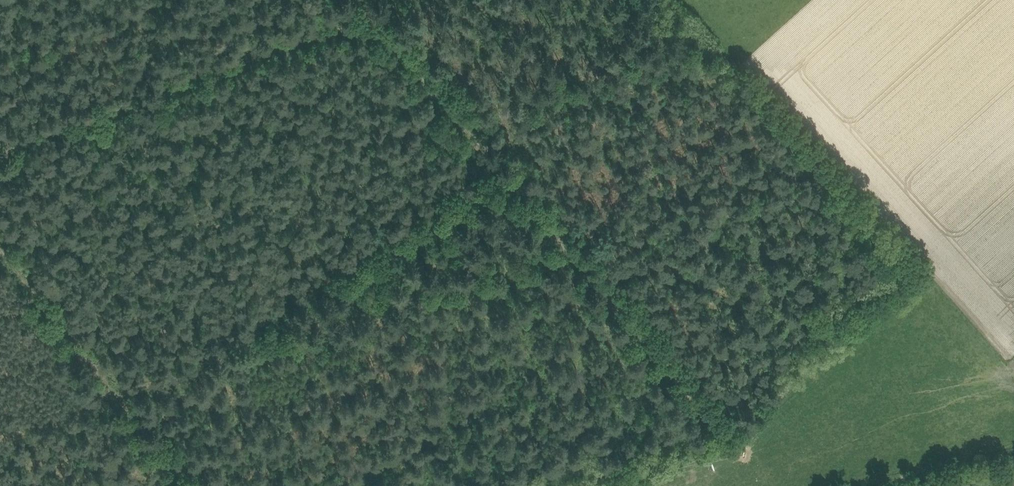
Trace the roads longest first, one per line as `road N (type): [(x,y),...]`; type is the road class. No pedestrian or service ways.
road 1 (track): [(836,191),(0,443)]
road 2 (track): [(348,0),(722,435)]
road 3 (track): [(422,0),(371,26),(0,159)]
road 4 (track): [(0,261),(184,485)]

